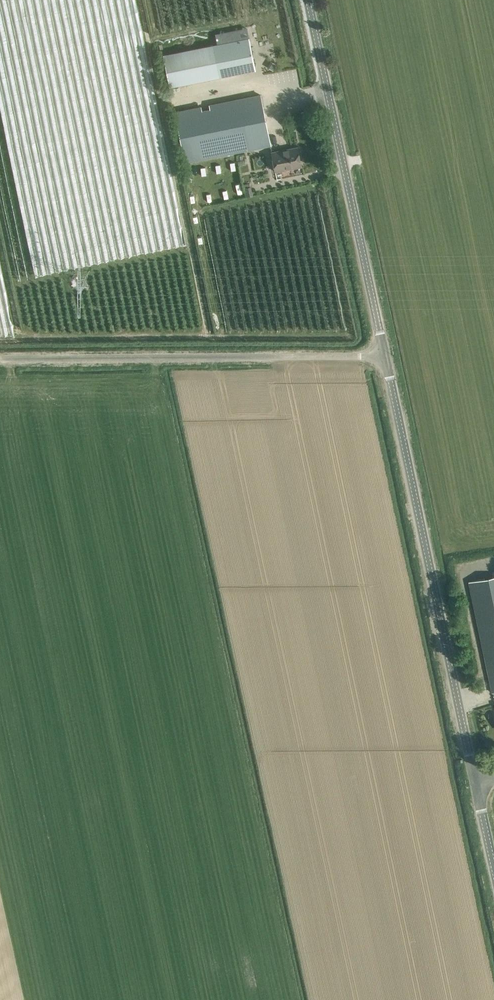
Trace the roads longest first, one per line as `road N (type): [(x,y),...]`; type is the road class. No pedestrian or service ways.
road 1 (unclassified): [(476,779),(386,355)]
road 2 (unclassified): [(0,359),(386,355)]
road 3 (unclassified): [(386,355),(309,0)]

